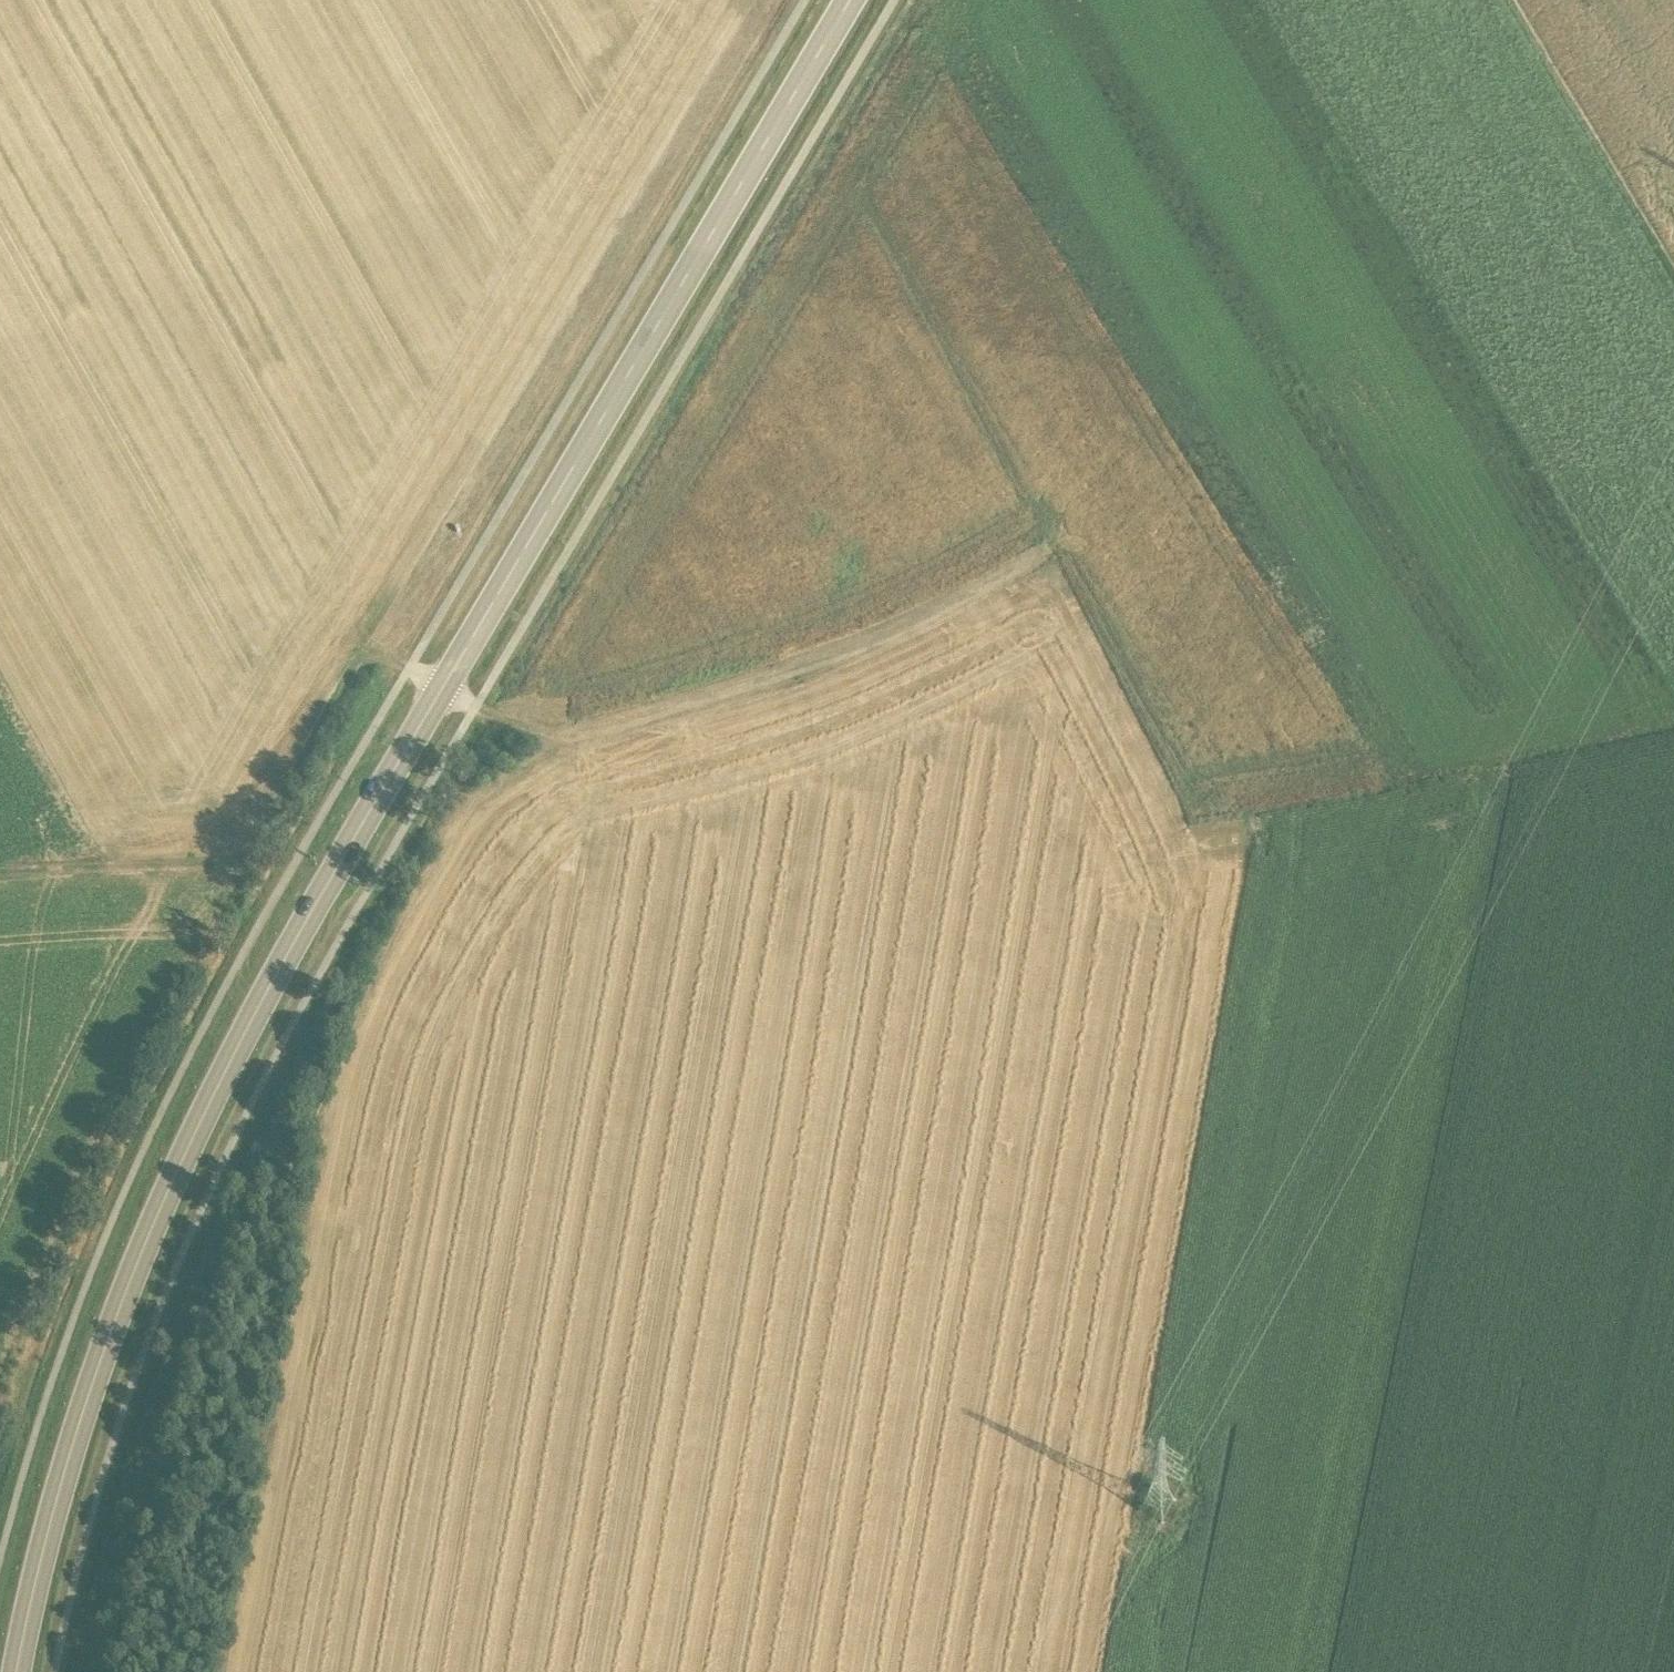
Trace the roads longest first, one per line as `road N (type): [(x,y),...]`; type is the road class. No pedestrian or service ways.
road 1 (primary): [(15,1671),(87,1398),(189,1144),(295,938),(849,0)]
road 2 (track): [(0,879),(230,873),(362,674),(379,665),(409,669),(519,734),(576,738),(886,641),(1048,552)]

